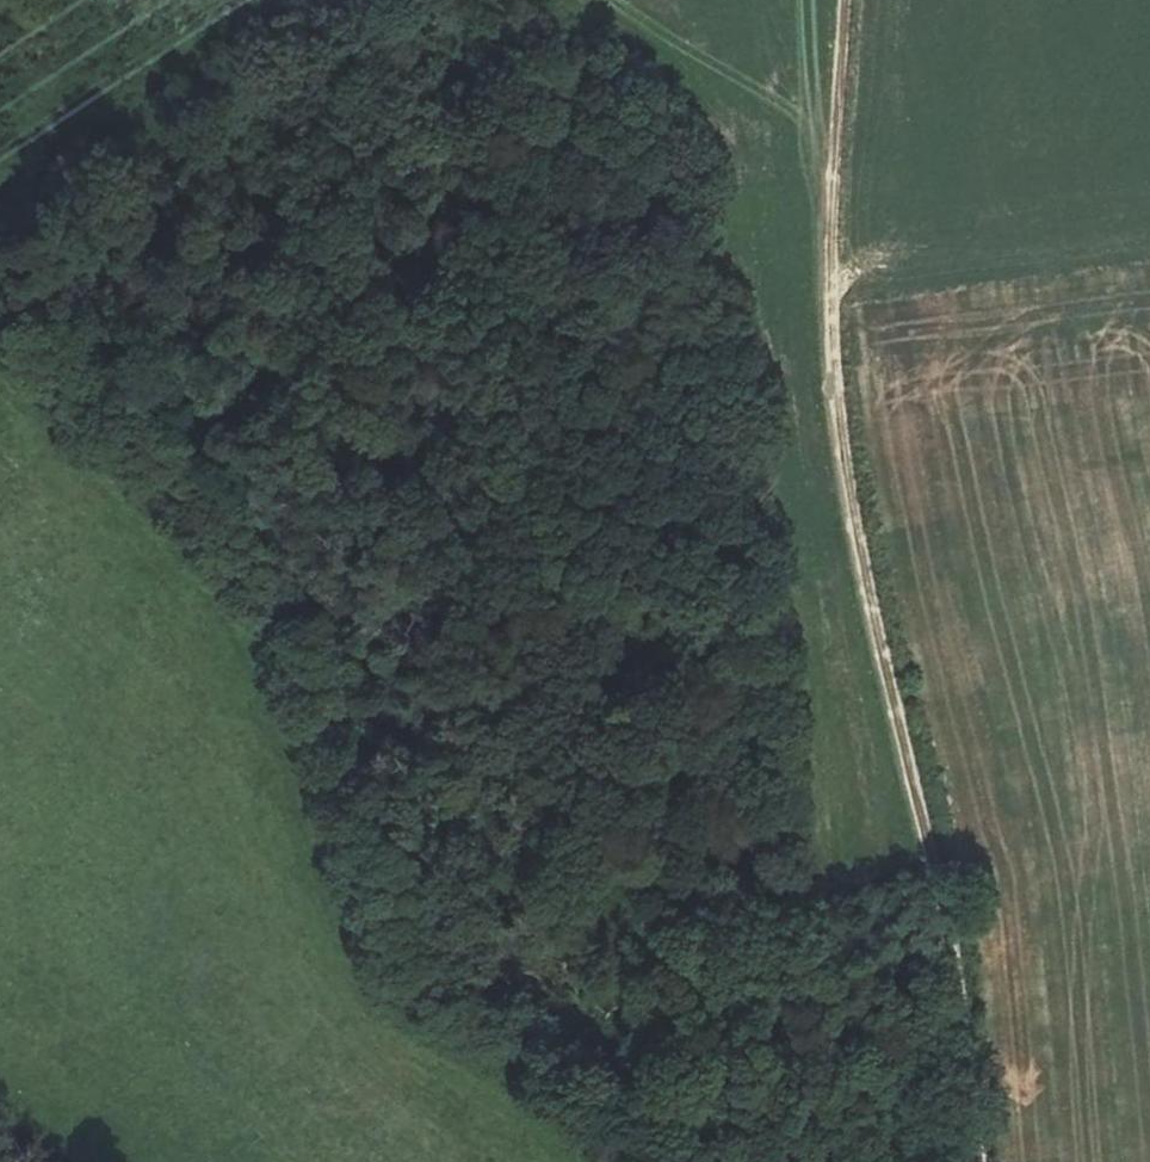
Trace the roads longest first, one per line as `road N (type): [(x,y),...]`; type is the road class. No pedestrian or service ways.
road 1 (track): [(986,1161),(912,753),(843,464),(835,240),(844,0)]

